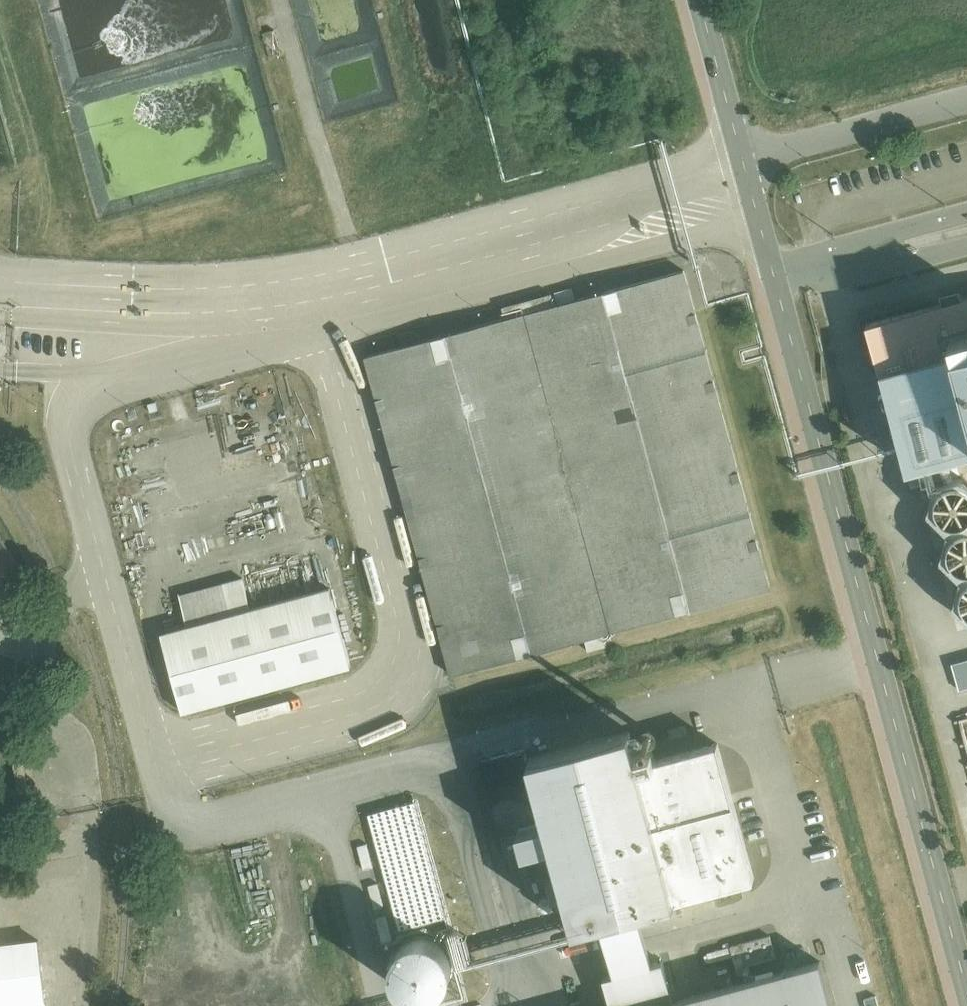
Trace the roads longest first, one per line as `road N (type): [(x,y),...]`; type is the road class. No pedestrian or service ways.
road 1 (tertiary): [(966,987),(752,187)]
road 2 (residential): [(752,187),(386,285),(243,311)]
road 3 (residential): [(243,311),(73,397),(68,439),(109,584)]
road 4 (residential): [(243,311),(14,317)]
road 5 (residential): [(745,162),(966,102)]
road 6 (tertiary): [(745,162),(703,0)]

